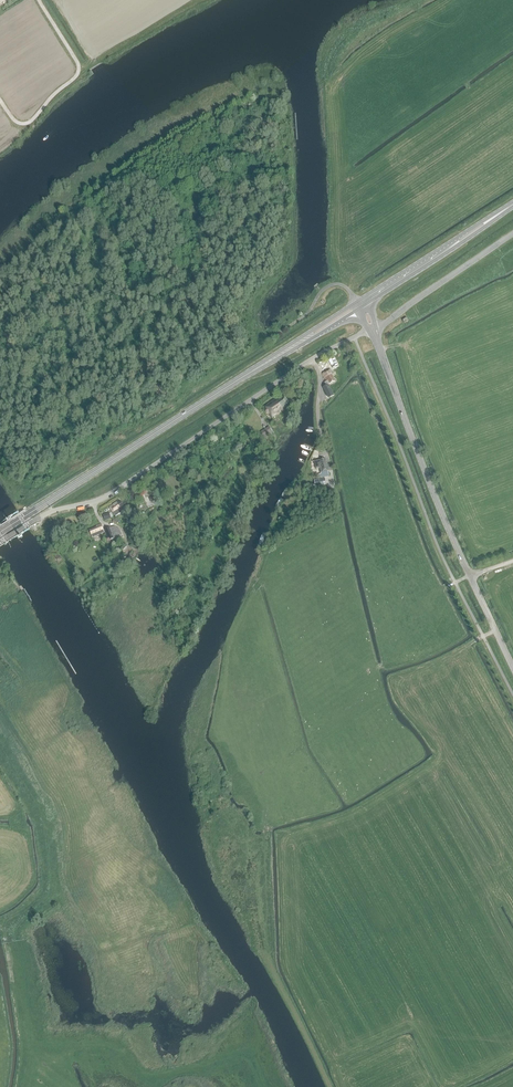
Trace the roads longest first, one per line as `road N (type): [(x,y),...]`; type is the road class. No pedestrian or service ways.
road 1 (unclassified): [(0,542),(48,513),(108,496),(312,359),(372,330)]
road 2 (tertiary): [(512,667),(447,525),(372,330)]
road 3 (primary): [(0,532),(256,368)]
road 4 (primary): [(512,204),(357,301)]
road 5 (primary): [(366,304),(512,204)]
road 6 (unclassified): [(372,330),(512,233)]
road 7 (primary): [(357,301),(256,368)]

